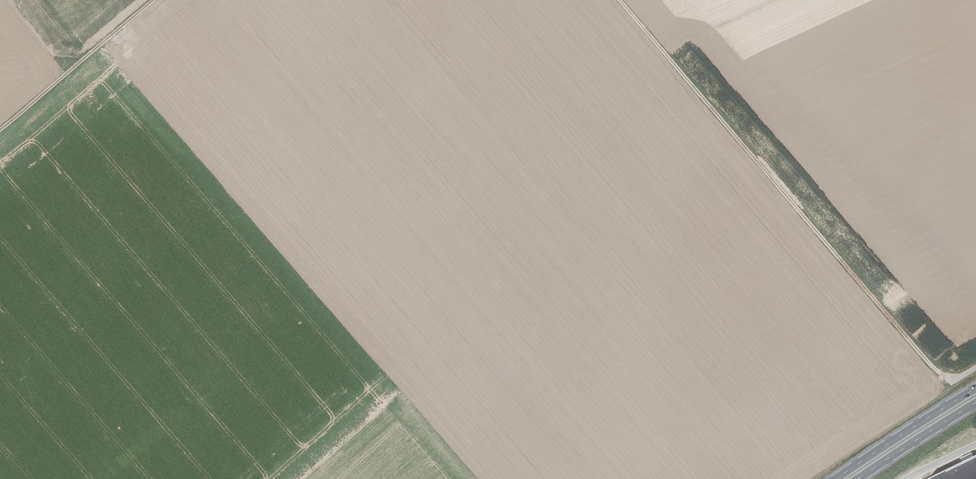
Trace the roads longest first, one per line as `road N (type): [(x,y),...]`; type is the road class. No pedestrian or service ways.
road 1 (track): [(620,0),(930,362)]
road 2 (track): [(0,131),(155,0)]
road 3 (trunk): [(975,388),(836,478)]
road 4 (trunk): [(858,478),(975,403)]

